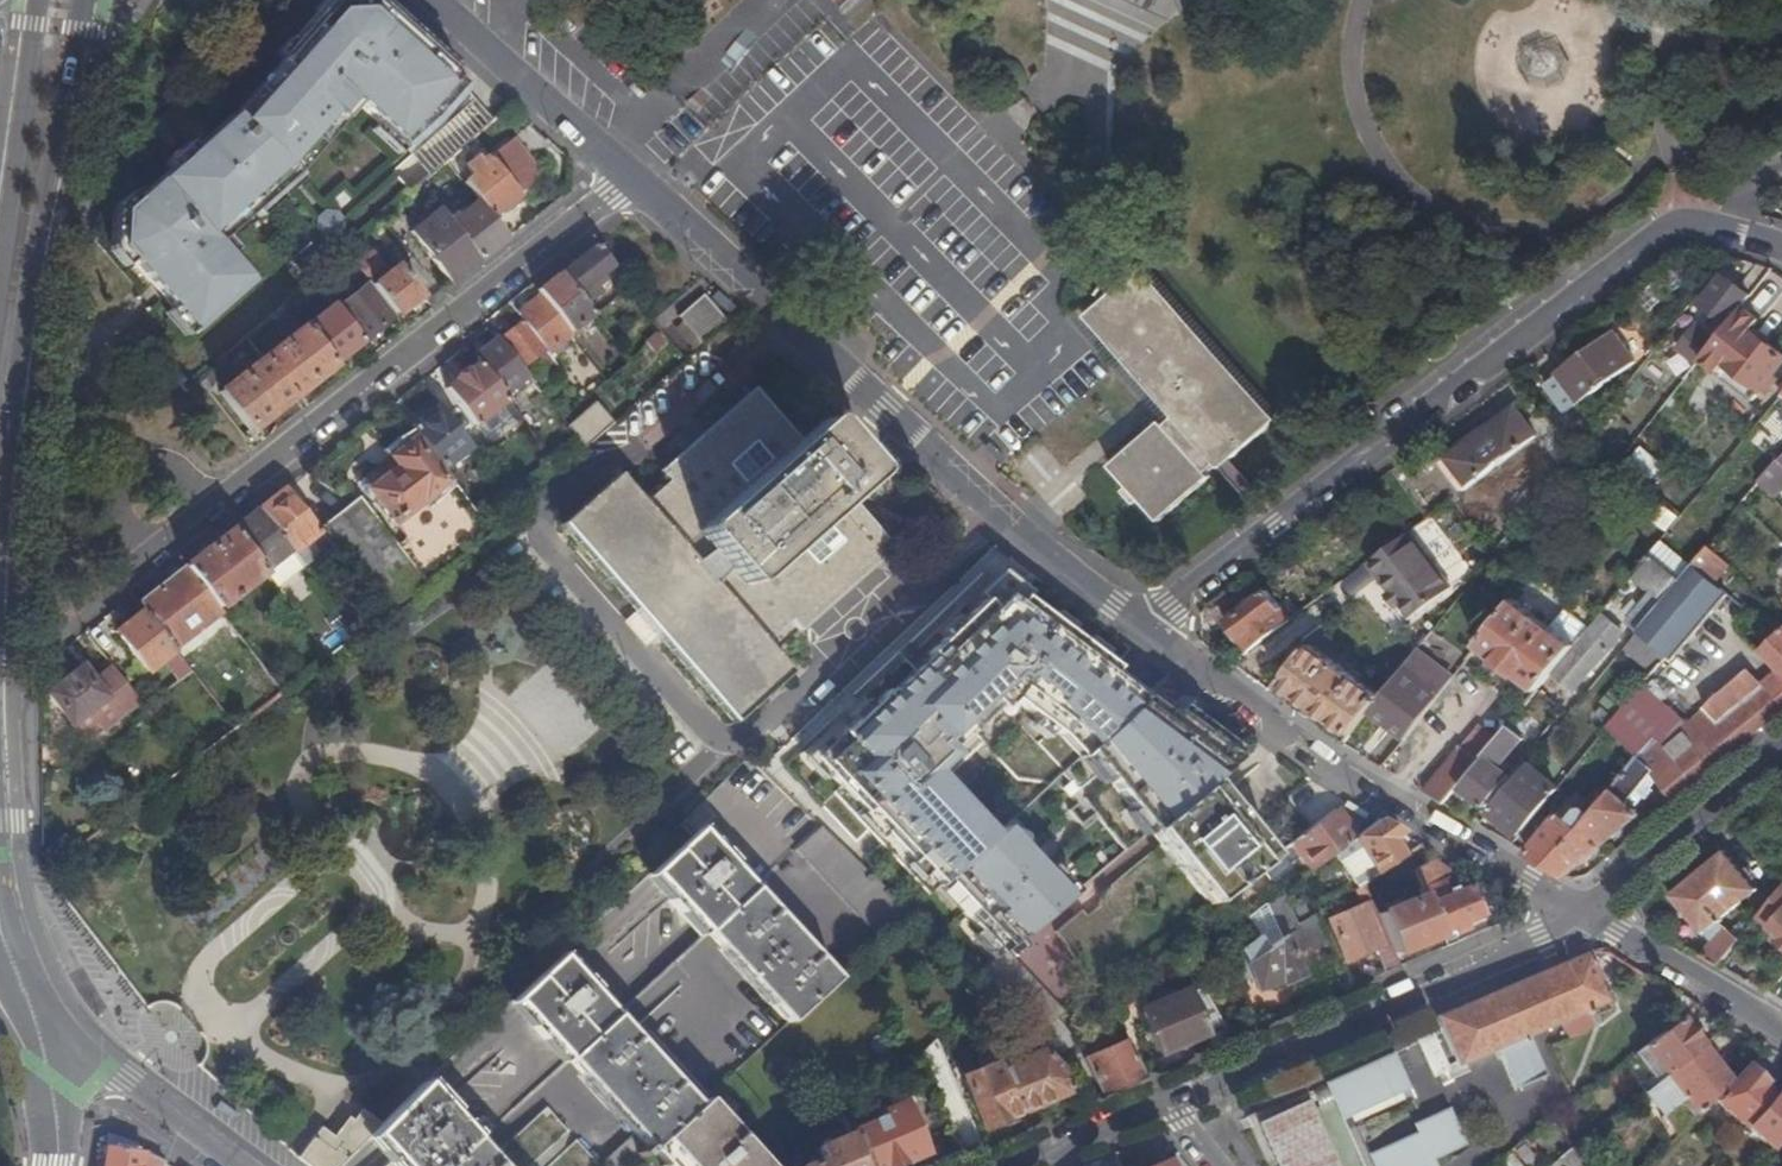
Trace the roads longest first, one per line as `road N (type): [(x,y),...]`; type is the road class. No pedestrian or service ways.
road 1 (primary): [(39,1023),(4,821),(0,622),(18,432),(89,32)]
road 2 (residential): [(1781,244),(1687,219),(1668,225),(1147,630)]
road 3 (tertiary): [(632,178),(999,512),(1147,630)]
road 4 (residential): [(139,563),(632,178)]
road 5 (tertiary): [(1147,630),(1250,698),(1375,798),(1586,918)]
road 6 (residential): [(1586,918),(1166,1101)]
road 7 (tertiary): [(439,0),(632,178)]
road 8 (tertiary): [(1781,754),(1586,918)]
road 9 (secondary): [(235,1165),(39,1023)]
road 10 (residential): [(1586,918),(1781,1027)]
road 11 (primary): [(30,0),(0,206)]
road 12 (residential): [(1166,1101),(1012,1165)]
road 13 (primary): [(58,1165),(39,1023)]

